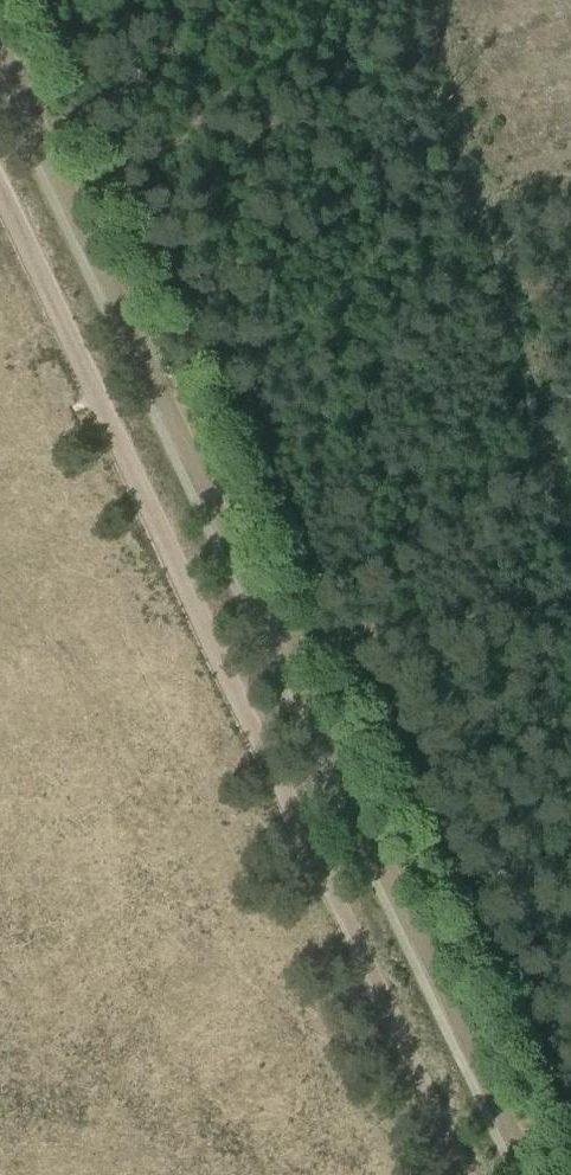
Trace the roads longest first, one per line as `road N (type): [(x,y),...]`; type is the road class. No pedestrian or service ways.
road 1 (track): [(530,1174),(0,53)]
road 2 (track): [(463,1174),(0,197)]
road 3 (track): [(279,646),(570,612)]

